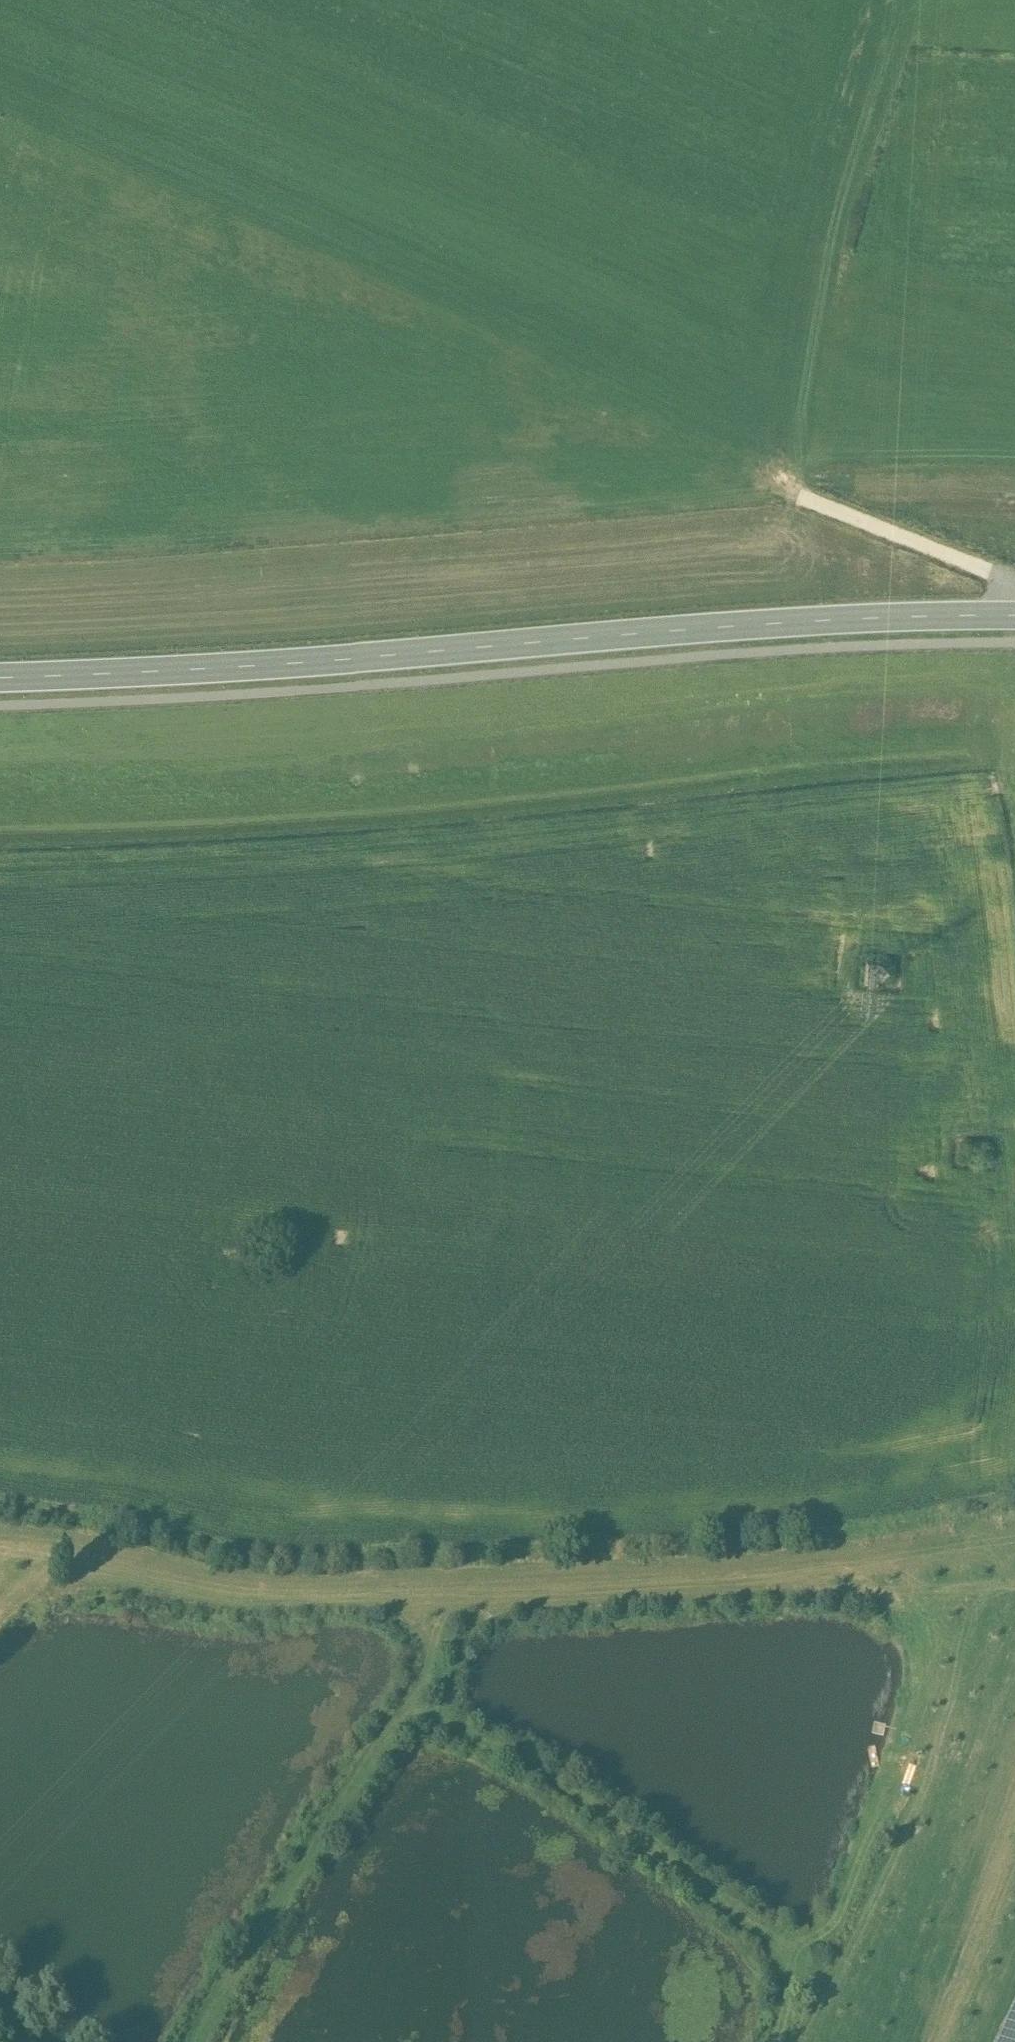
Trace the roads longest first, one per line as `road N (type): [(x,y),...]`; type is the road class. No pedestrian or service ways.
road 1 (secondary): [(1014,607),(193,659),(0,663)]
road 2 (track): [(802,500),(1014,578)]

